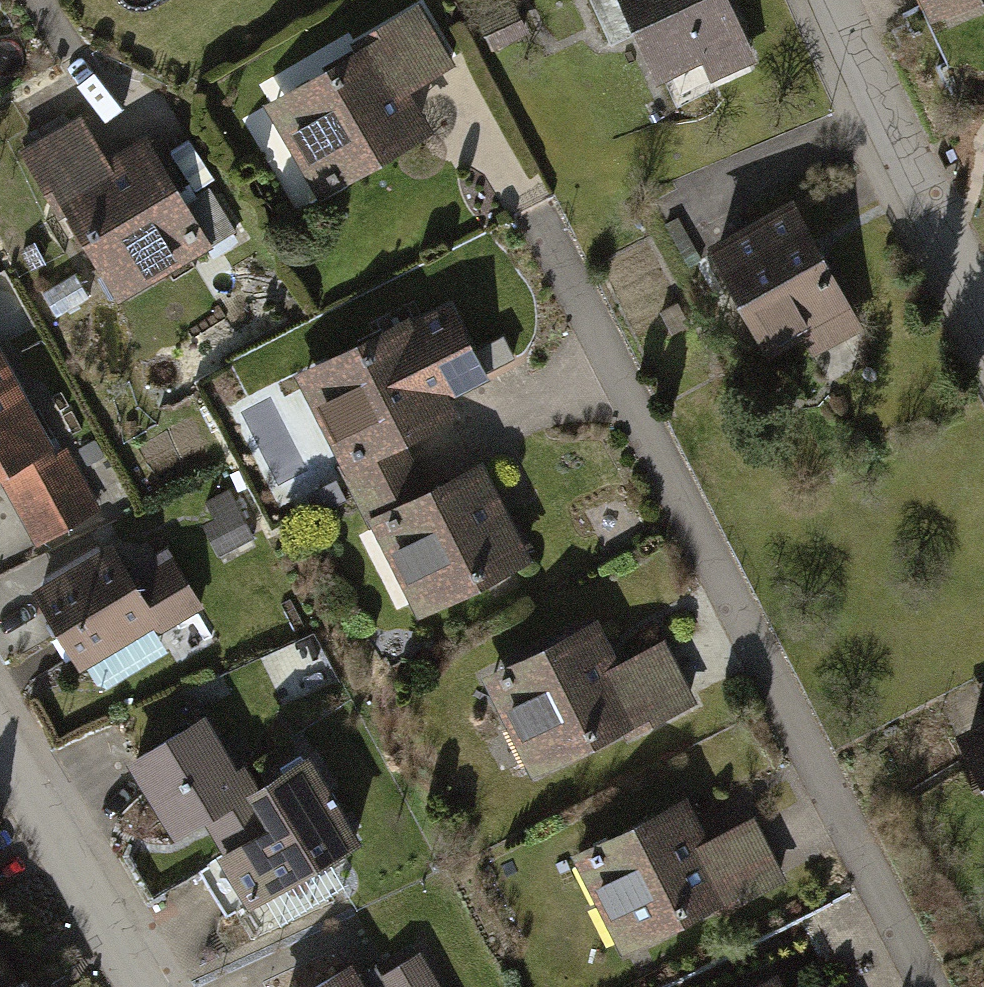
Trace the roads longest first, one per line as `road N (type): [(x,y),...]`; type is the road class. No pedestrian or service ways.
road 1 (residential): [(929,986),(537,212)]
road 2 (residential): [(823,0),(983,323)]
road 3 (residential): [(0,736),(146,986)]

